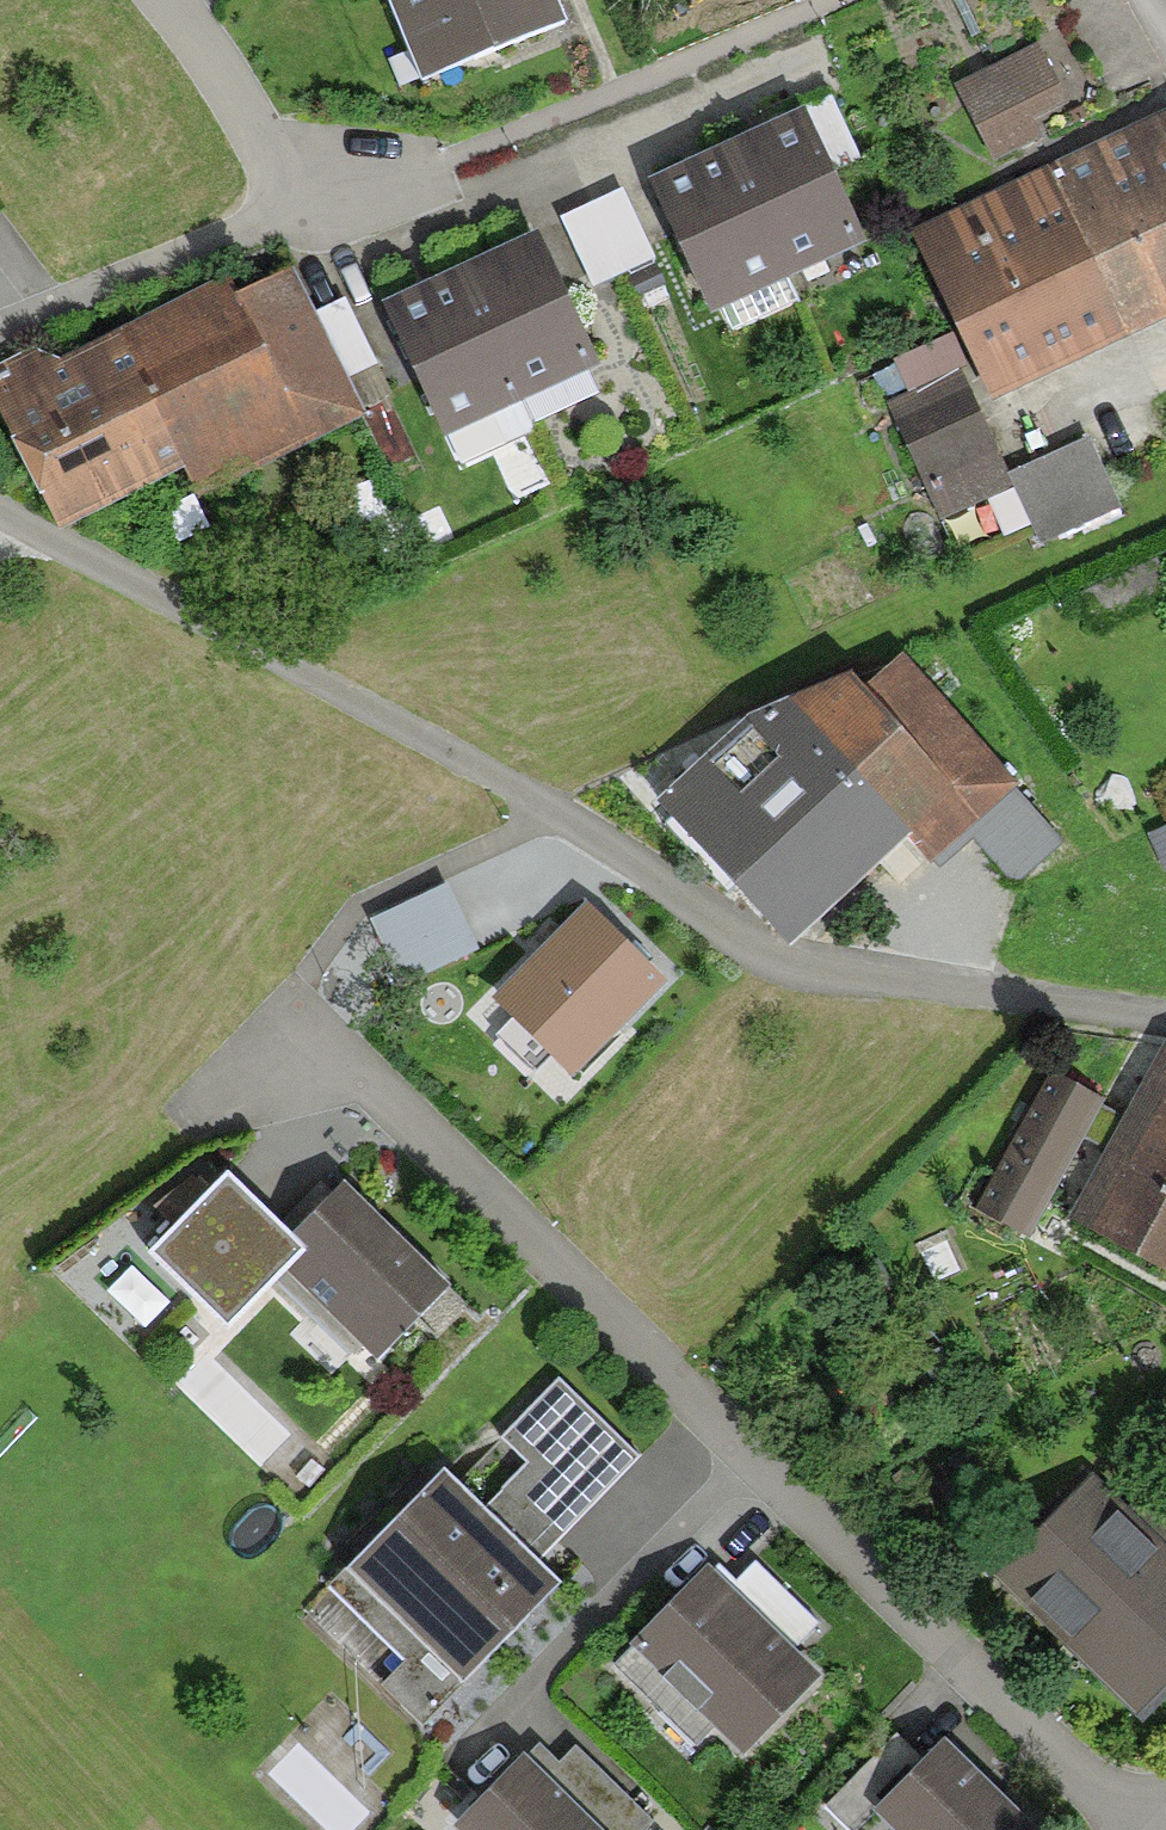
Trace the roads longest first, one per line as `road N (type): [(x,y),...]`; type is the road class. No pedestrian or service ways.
road 1 (residential): [(1165,1019),(1019,993),(793,973),(748,953),(695,901),(594,831),(0,512)]
road 2 (residential): [(1158,1829),(306,1027)]
road 3 (residential): [(146,0),(319,217),(59,330)]

